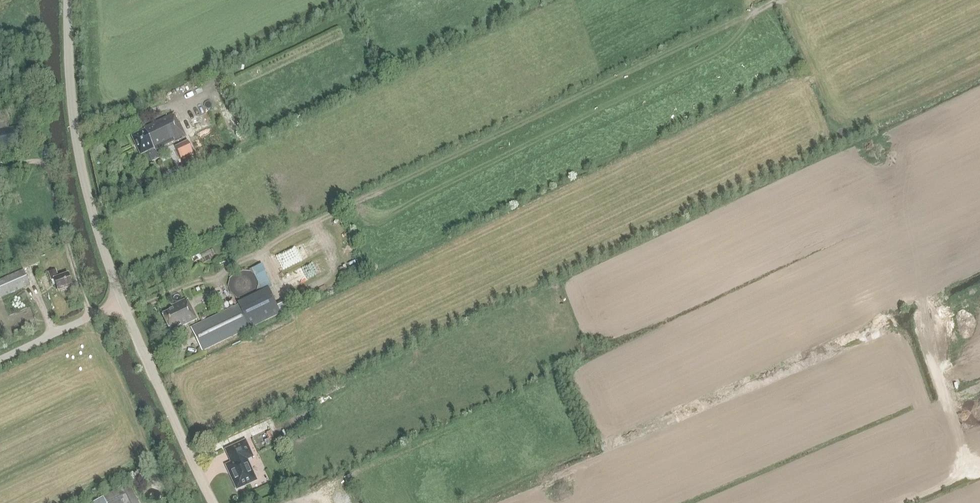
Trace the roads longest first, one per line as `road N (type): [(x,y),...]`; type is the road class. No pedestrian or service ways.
road 1 (tertiary): [(121,301),(79,174),(68,0)]
road 2 (tertiary): [(211,502),(121,301)]
road 3 (unclassified): [(0,358),(121,301)]

